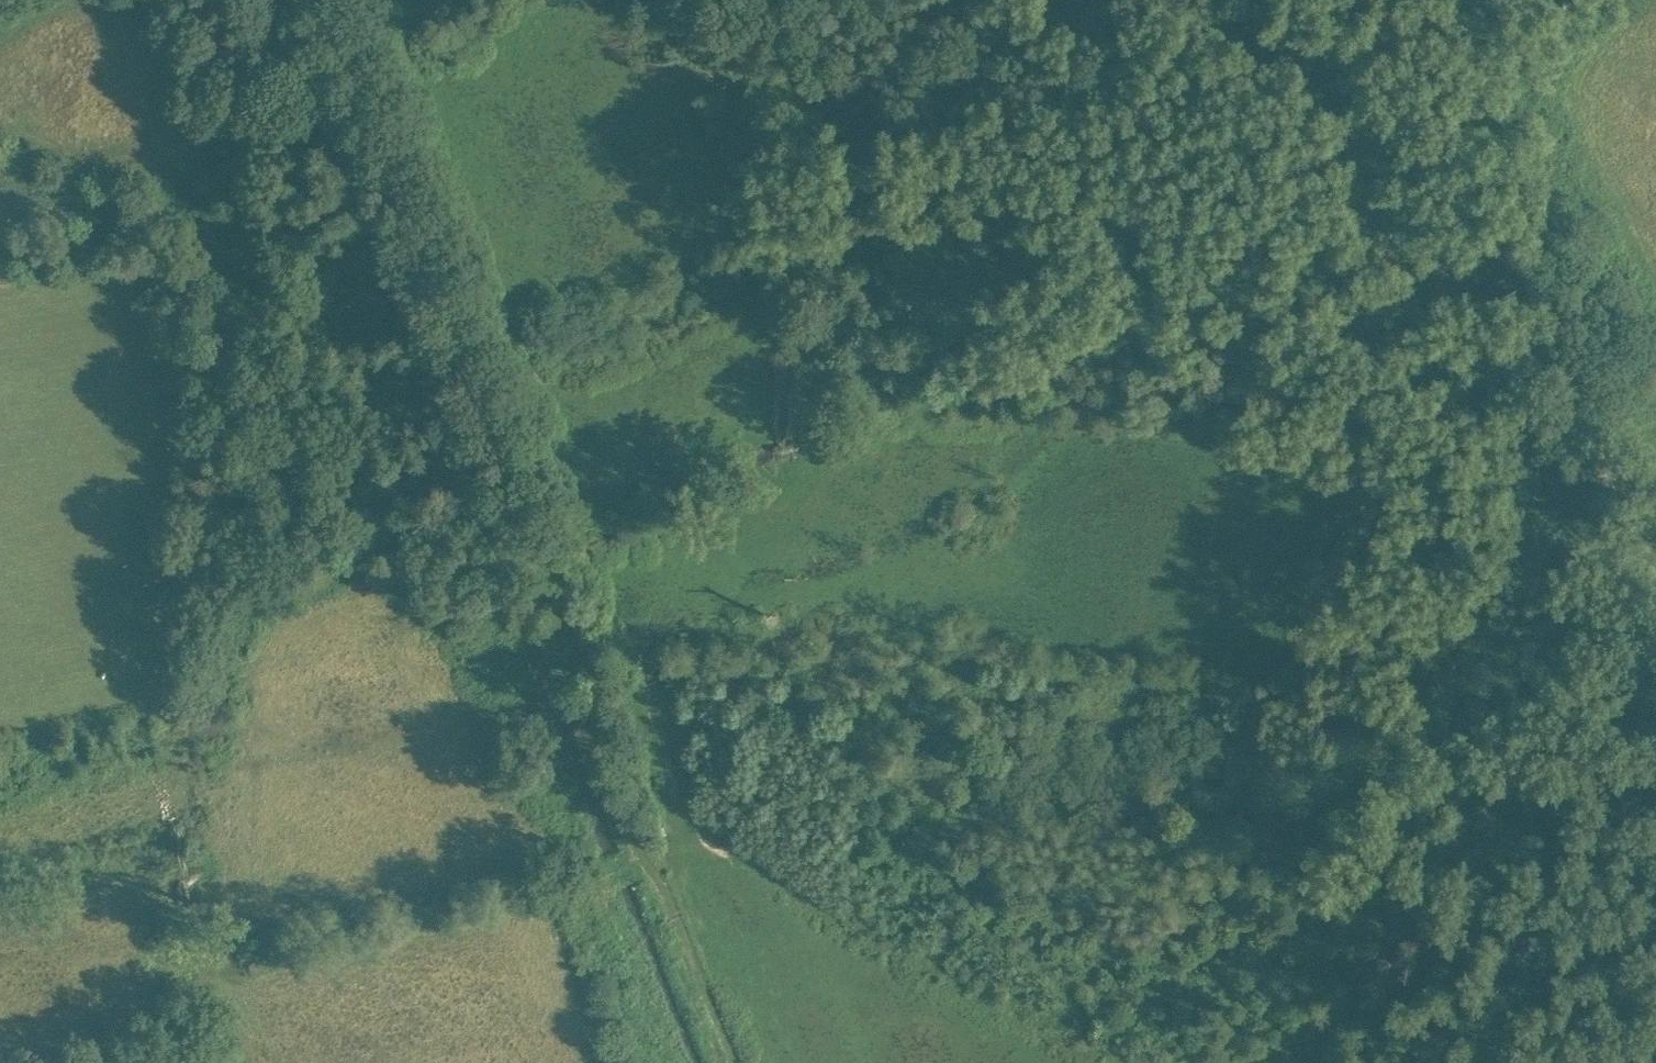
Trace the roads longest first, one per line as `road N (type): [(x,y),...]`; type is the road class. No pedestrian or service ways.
road 1 (track): [(1655,556),(1413,143),(1324,50),(1153,0)]
road 2 (track): [(472,387),(621,823),(660,862),(737,1062)]
road 3 (track): [(472,387),(324,0)]

